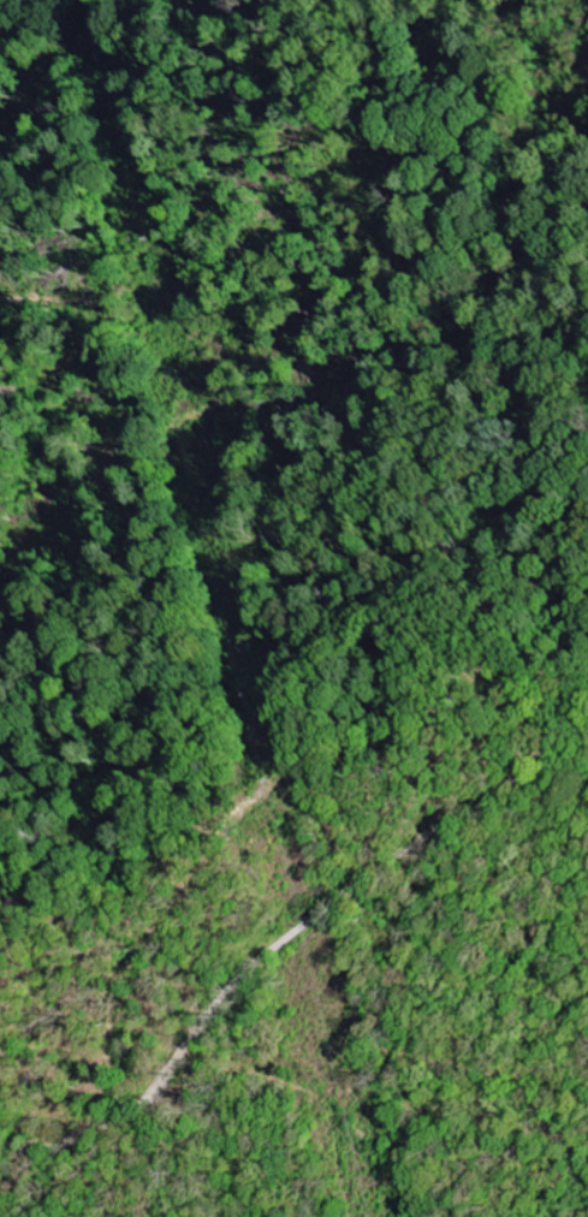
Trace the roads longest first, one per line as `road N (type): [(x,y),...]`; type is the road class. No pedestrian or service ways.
road 1 (tertiary): [(0,1157),(58,1148),(111,1128),(265,954),(505,785),(587,696)]

